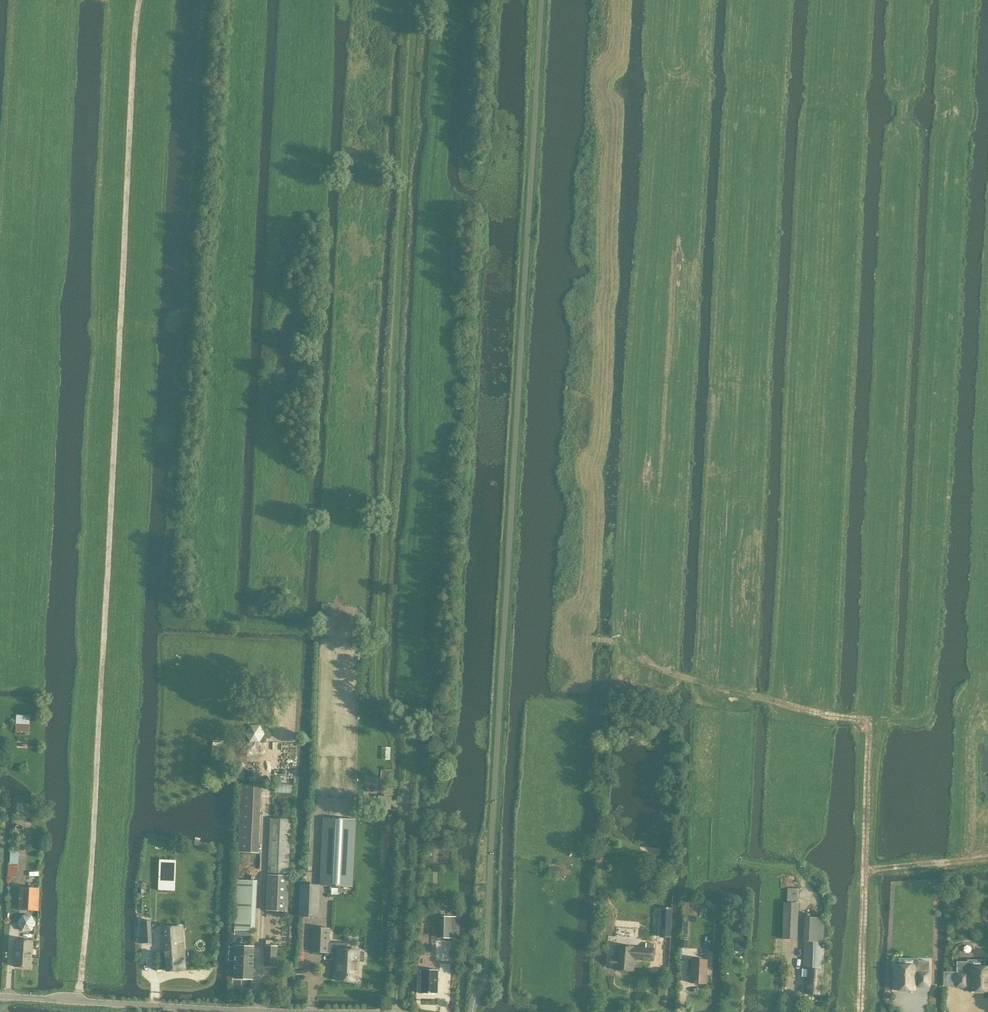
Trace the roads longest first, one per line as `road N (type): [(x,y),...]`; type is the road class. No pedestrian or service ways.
road 1 (track): [(394,1011),(407,742),(382,702),(378,675),(415,0)]
road 2 (track): [(139,0),(80,1001)]
road 3 (unclassified): [(283,1011),(0,996)]

